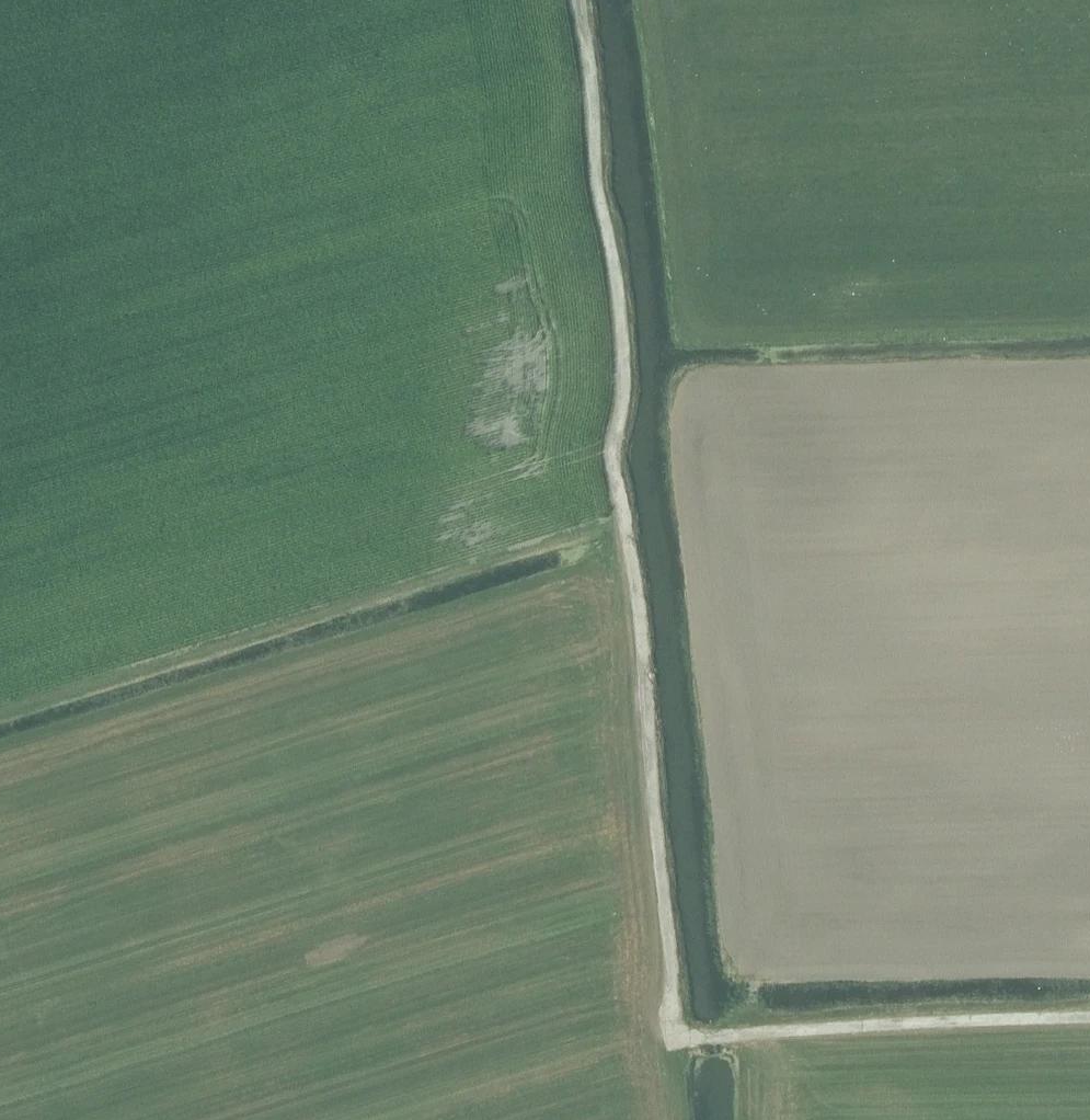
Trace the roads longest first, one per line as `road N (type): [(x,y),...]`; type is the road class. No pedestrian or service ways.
road 1 (track): [(580,0),(598,191),(625,343),(626,407),(614,457),(637,602),(681,1040),(1089,1017)]

